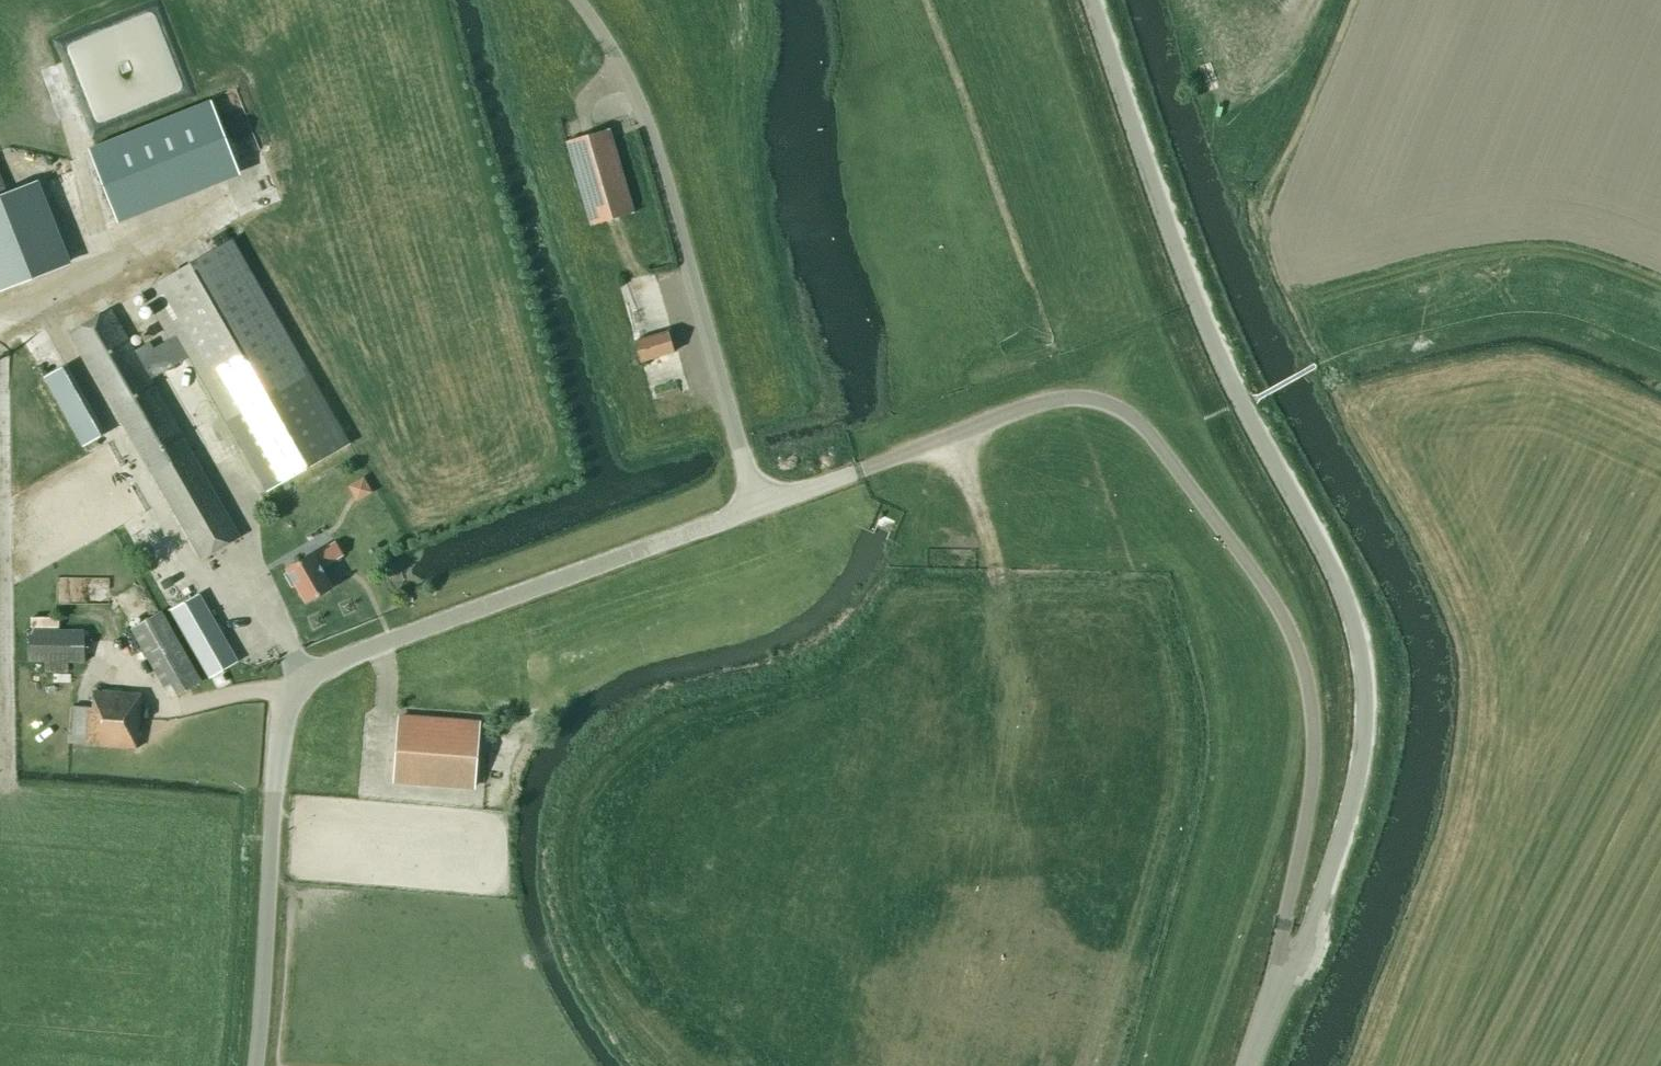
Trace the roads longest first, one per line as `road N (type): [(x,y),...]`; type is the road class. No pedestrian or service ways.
road 1 (unclassified): [(1272,992),(1312,917),(1357,780),(1365,716),(1360,648),(1336,575),(1208,333),(1090,0)]
road 2 (unclassified): [(1272,992),(1311,789),(1305,672),(1256,576),(1142,427),(1088,396),(1053,400),(758,507)]
road 3 (unclassified): [(251,1065),(279,724),(307,675),(758,507)]
road 4 (track): [(952,437),(1014,640),(1011,756),(983,810),(955,831),(855,863),(848,874),(851,924),(886,1048)]
road 5 (unclassified): [(758,507),(639,98),(575,0)]

